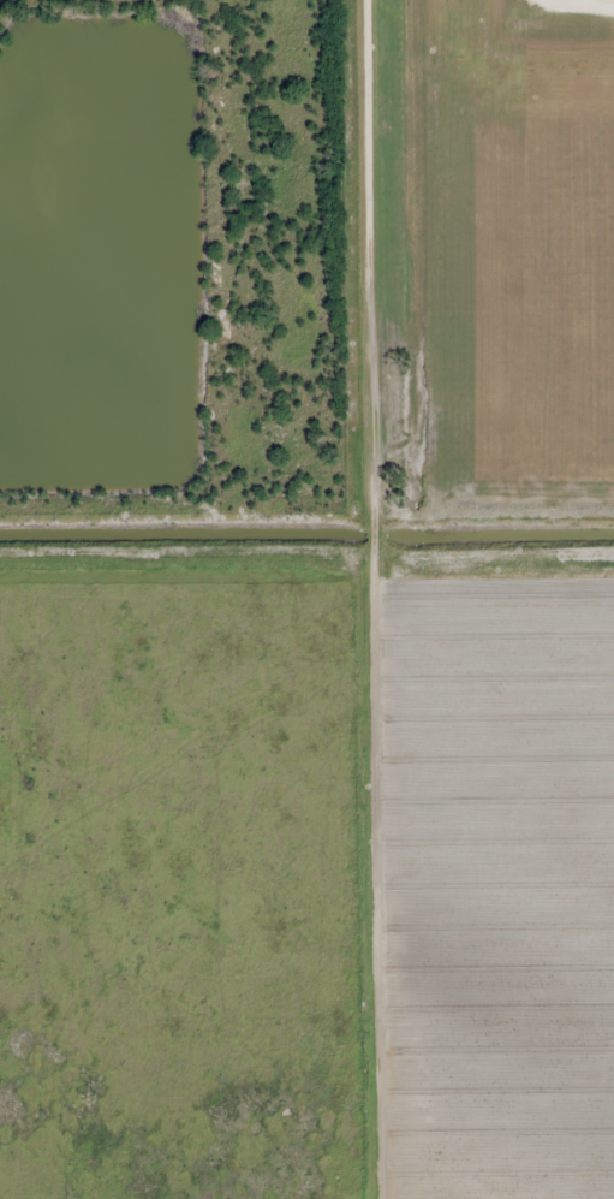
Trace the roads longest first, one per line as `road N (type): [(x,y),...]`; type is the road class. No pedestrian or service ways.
road 1 (residential): [(378,1198),(376,0)]
road 2 (residential): [(374,498),(613,492)]

